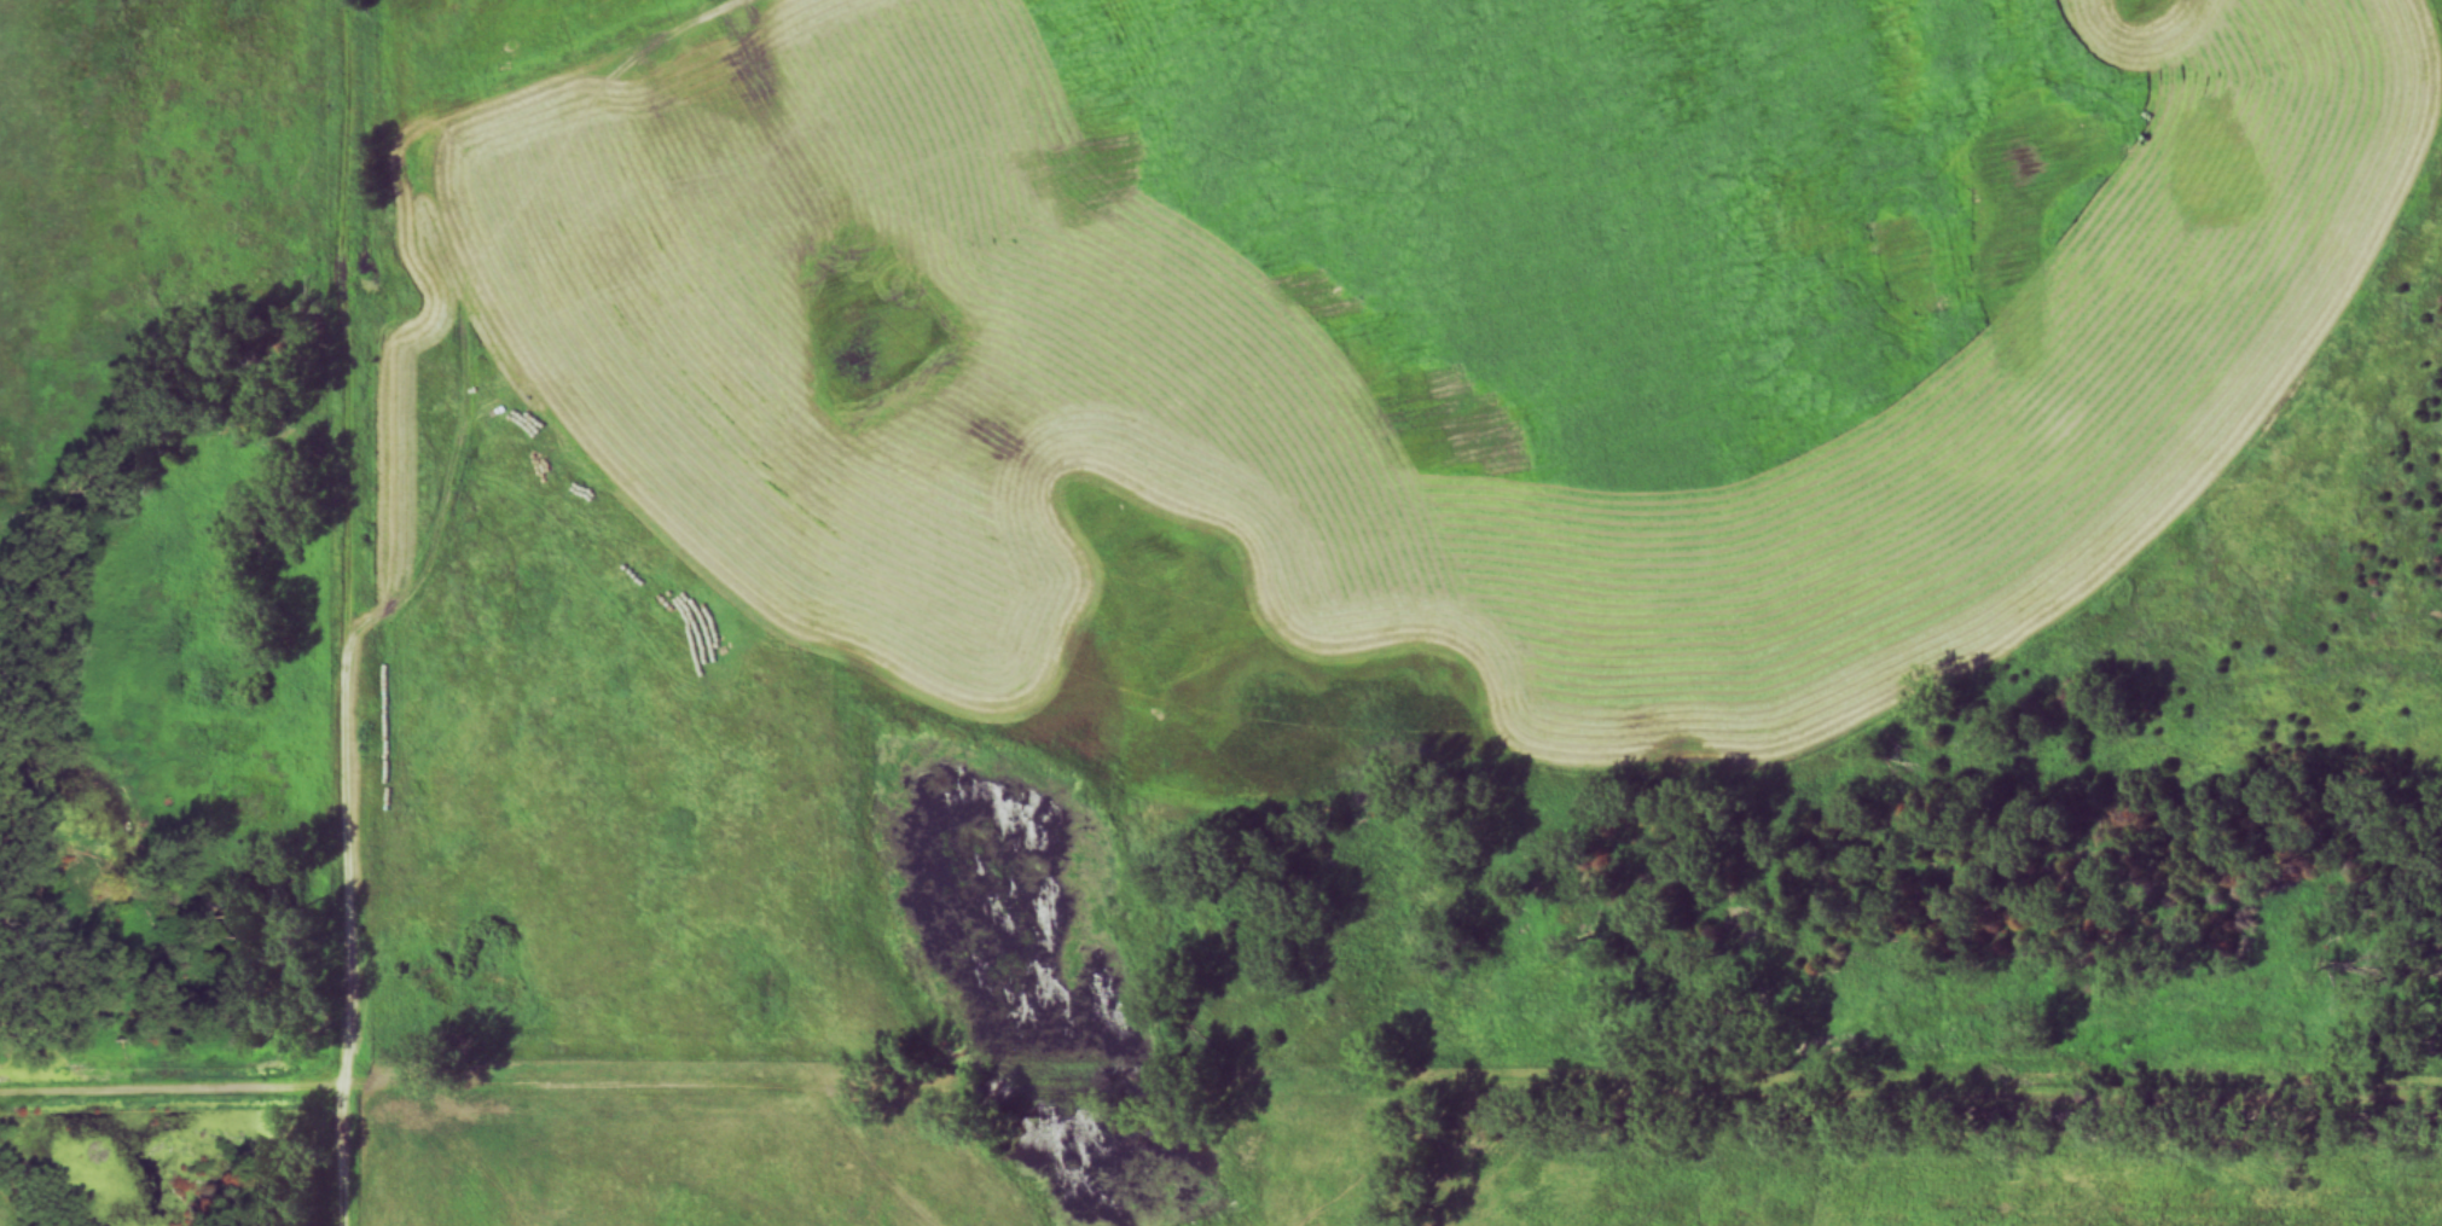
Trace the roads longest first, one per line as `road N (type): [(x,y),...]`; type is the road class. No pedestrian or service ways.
road 1 (residential): [(2441,1108),(402,1085),(0,1090)]
road 2 (residential): [(343,1225),(338,296),(349,0)]

